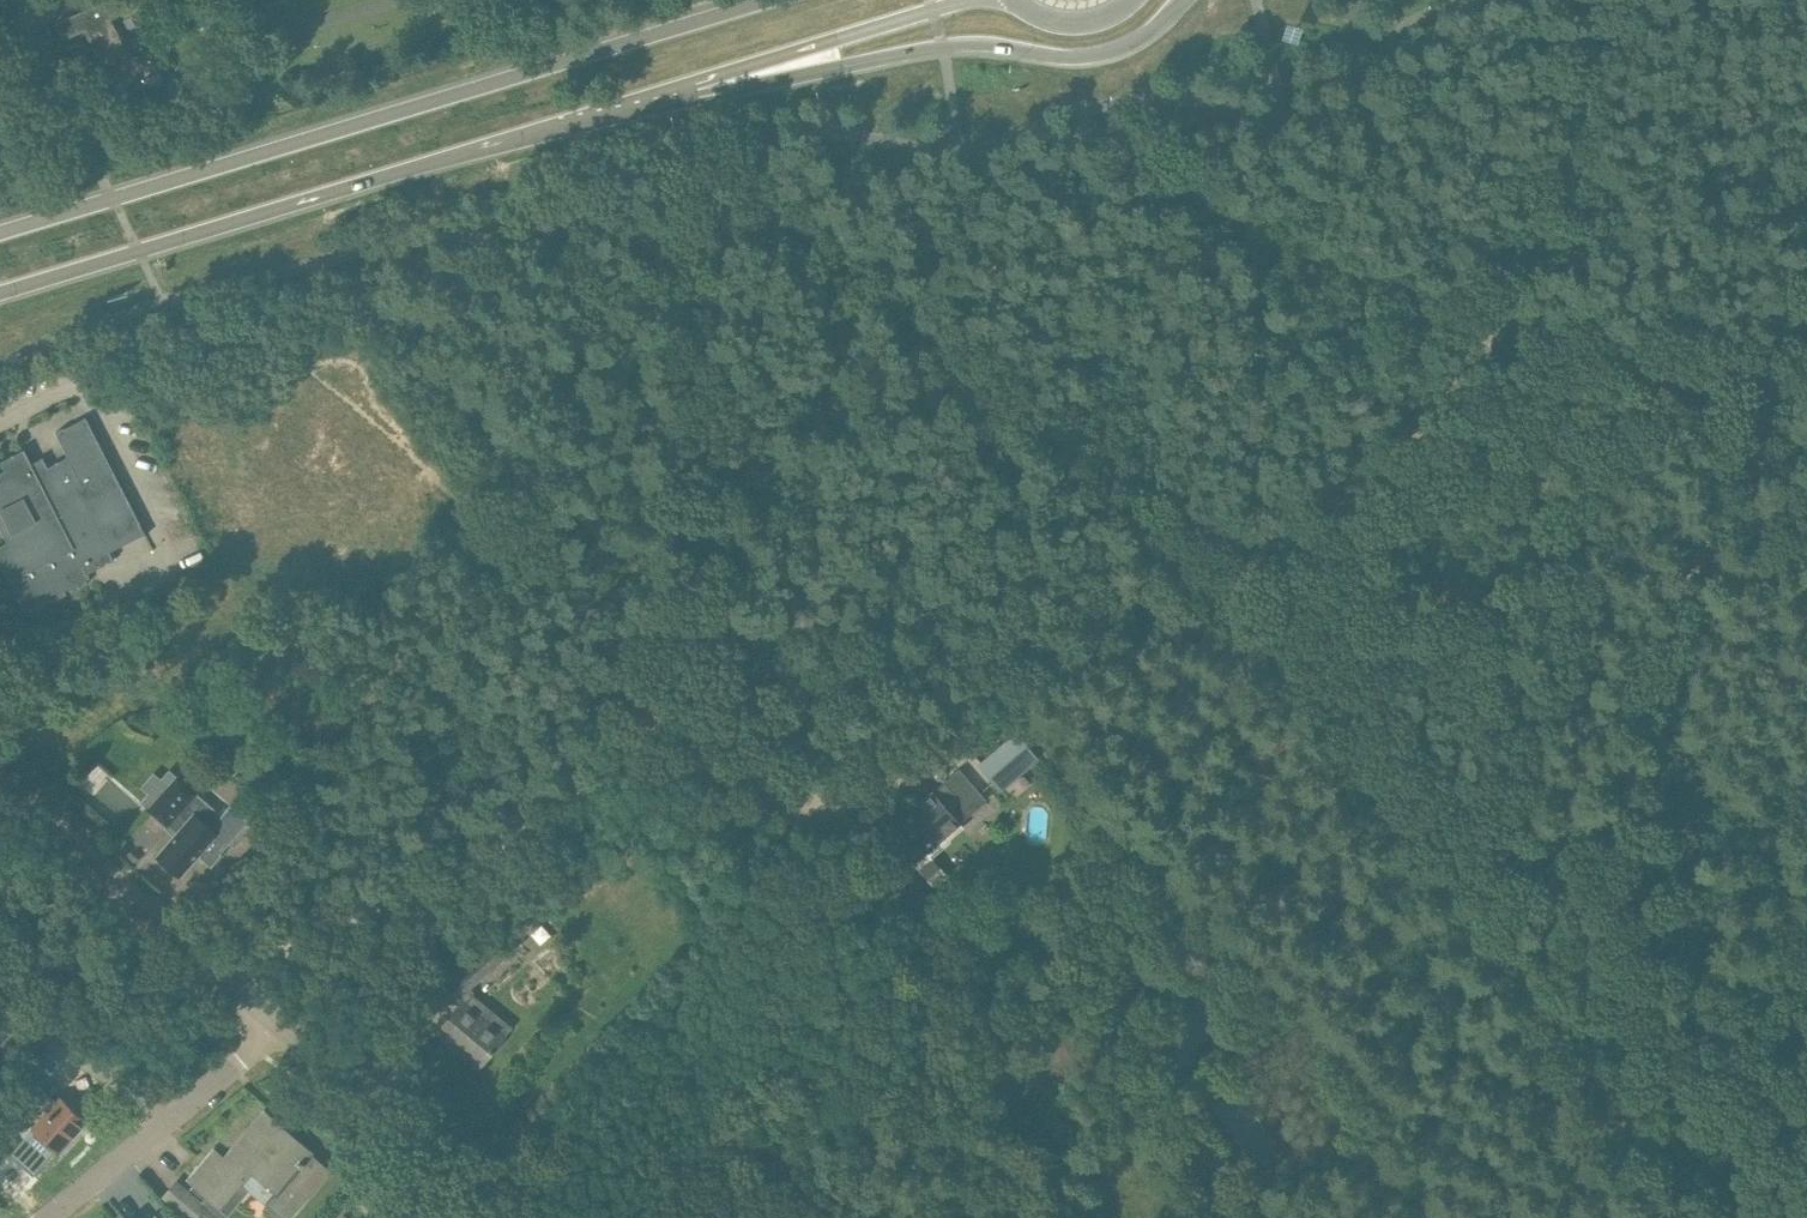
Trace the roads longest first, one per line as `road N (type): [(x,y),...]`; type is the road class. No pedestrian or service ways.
road 1 (secondary): [(756,0),(0,228)]
road 2 (secondary): [(0,290),(718,74)]
road 3 (track): [(671,706),(218,975)]
road 4 (secondary): [(718,74),(853,67),(947,47),(1099,54),(1132,42),(1176,0)]
road 5 (unclassified): [(283,1028),(0,780)]
road 6 (unclassified): [(504,1217),(283,1028)]
road 7 (secondary): [(718,74),(968,0)]
road 8 (residential): [(0,994),(179,1113)]
road 9 (residential): [(50,1217),(179,1113)]
road 10 (residential): [(179,1113),(283,1028)]
road 11 (secondary): [(1017,0),(1052,20),(1080,23),(1131,0)]

